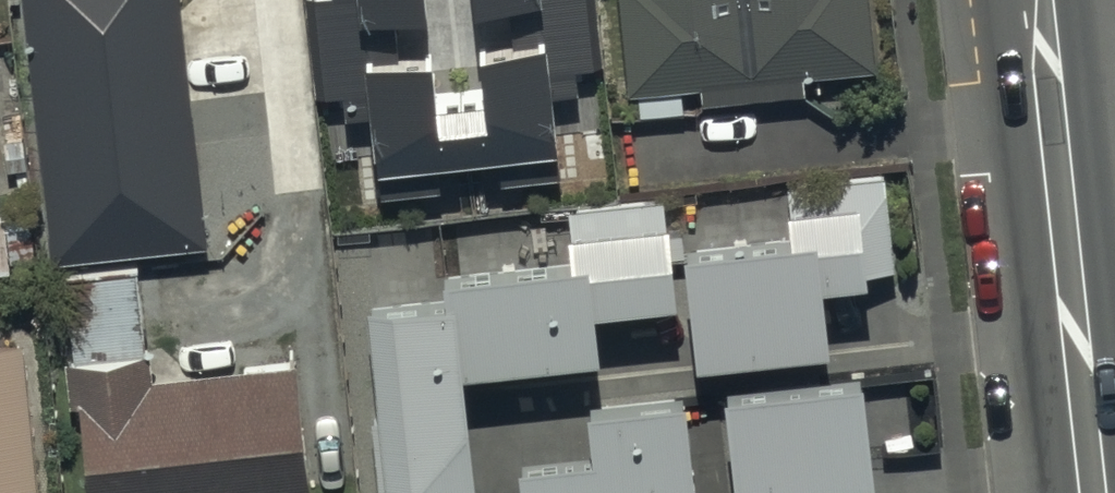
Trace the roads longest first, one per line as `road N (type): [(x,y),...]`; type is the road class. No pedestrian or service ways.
road 1 (secondary): [(1091,492),(1036,0)]

